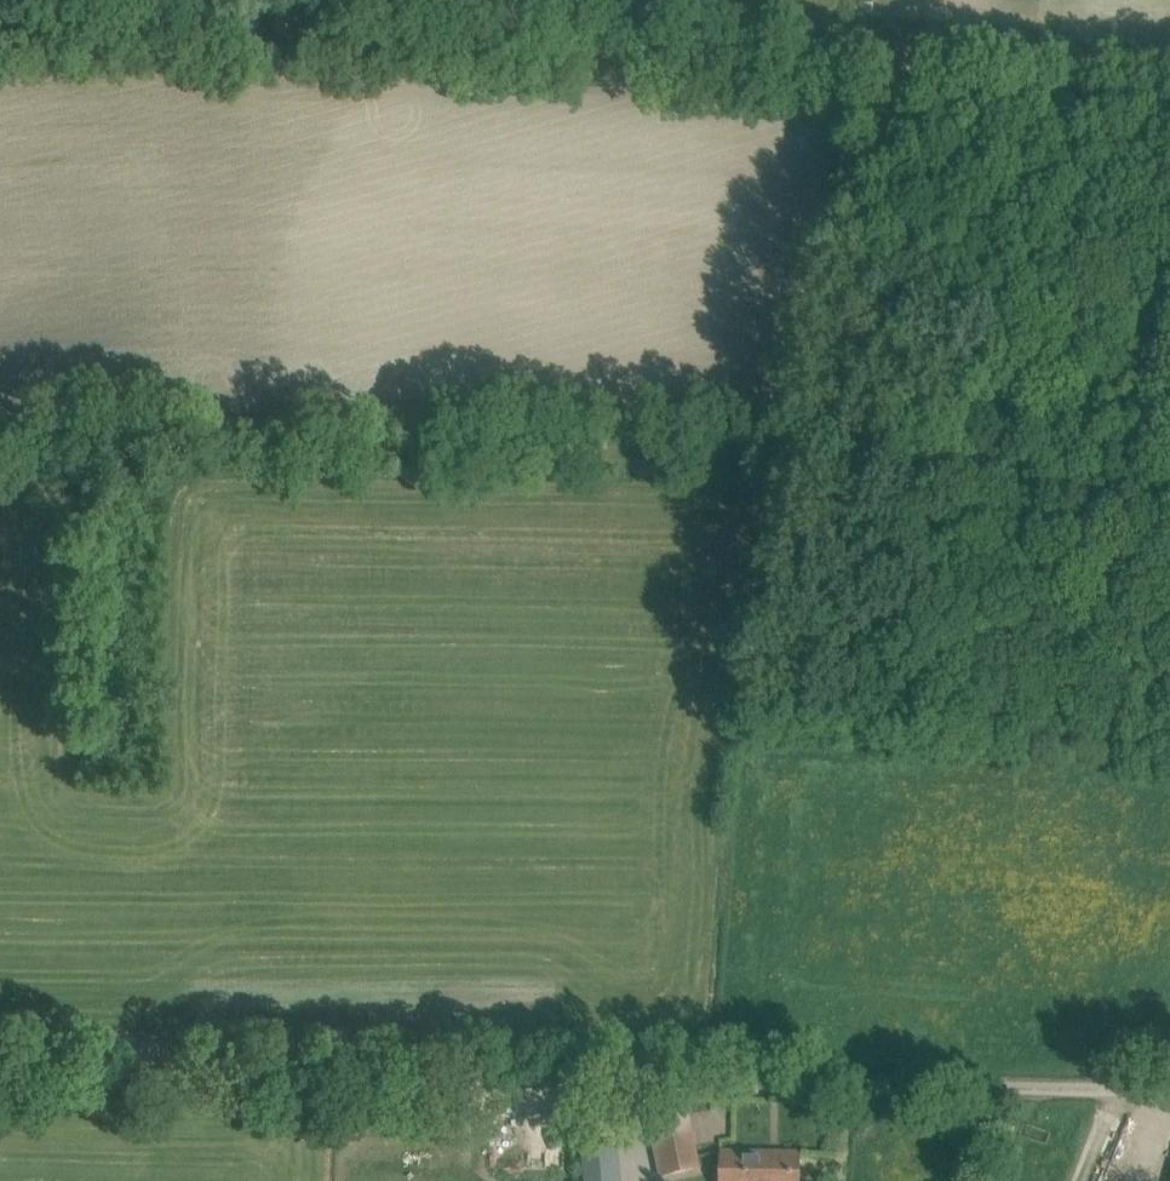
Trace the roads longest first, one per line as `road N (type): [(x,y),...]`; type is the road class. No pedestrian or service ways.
road 1 (track): [(708,1085),(0,1080)]
road 2 (unclassified): [(1169,1092),(708,1085)]

